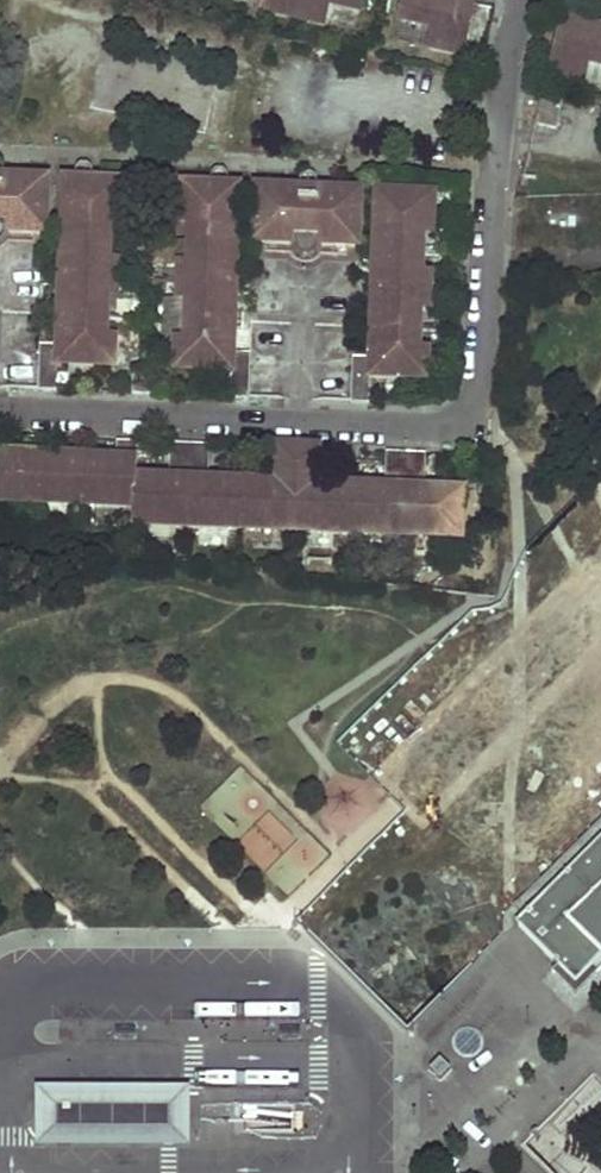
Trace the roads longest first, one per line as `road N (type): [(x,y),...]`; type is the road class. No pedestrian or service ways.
road 1 (residential): [(0,410),(471,425),(508,47),(519,0)]

